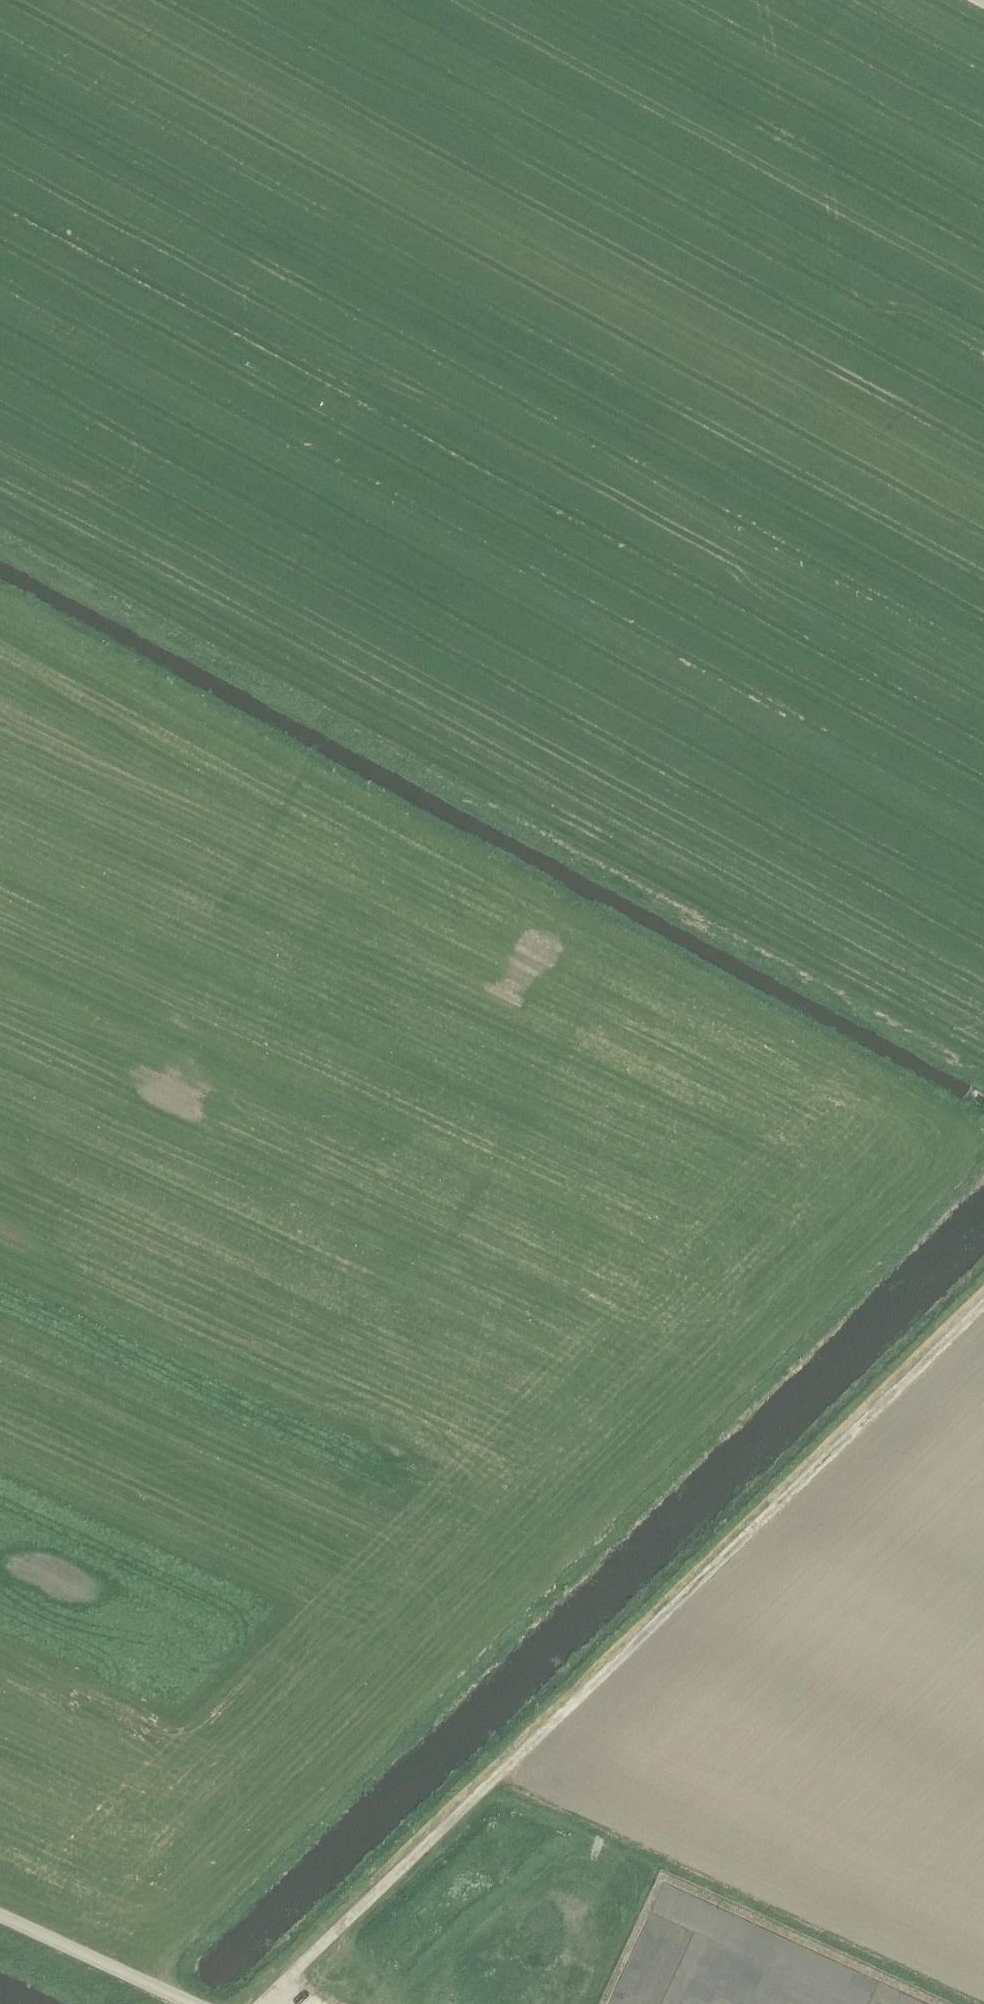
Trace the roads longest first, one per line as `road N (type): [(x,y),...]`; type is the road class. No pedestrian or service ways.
road 1 (unclassified): [(260,2003),(983,1309)]
road 2 (unclassified): [(190,2003),(0,1916)]

